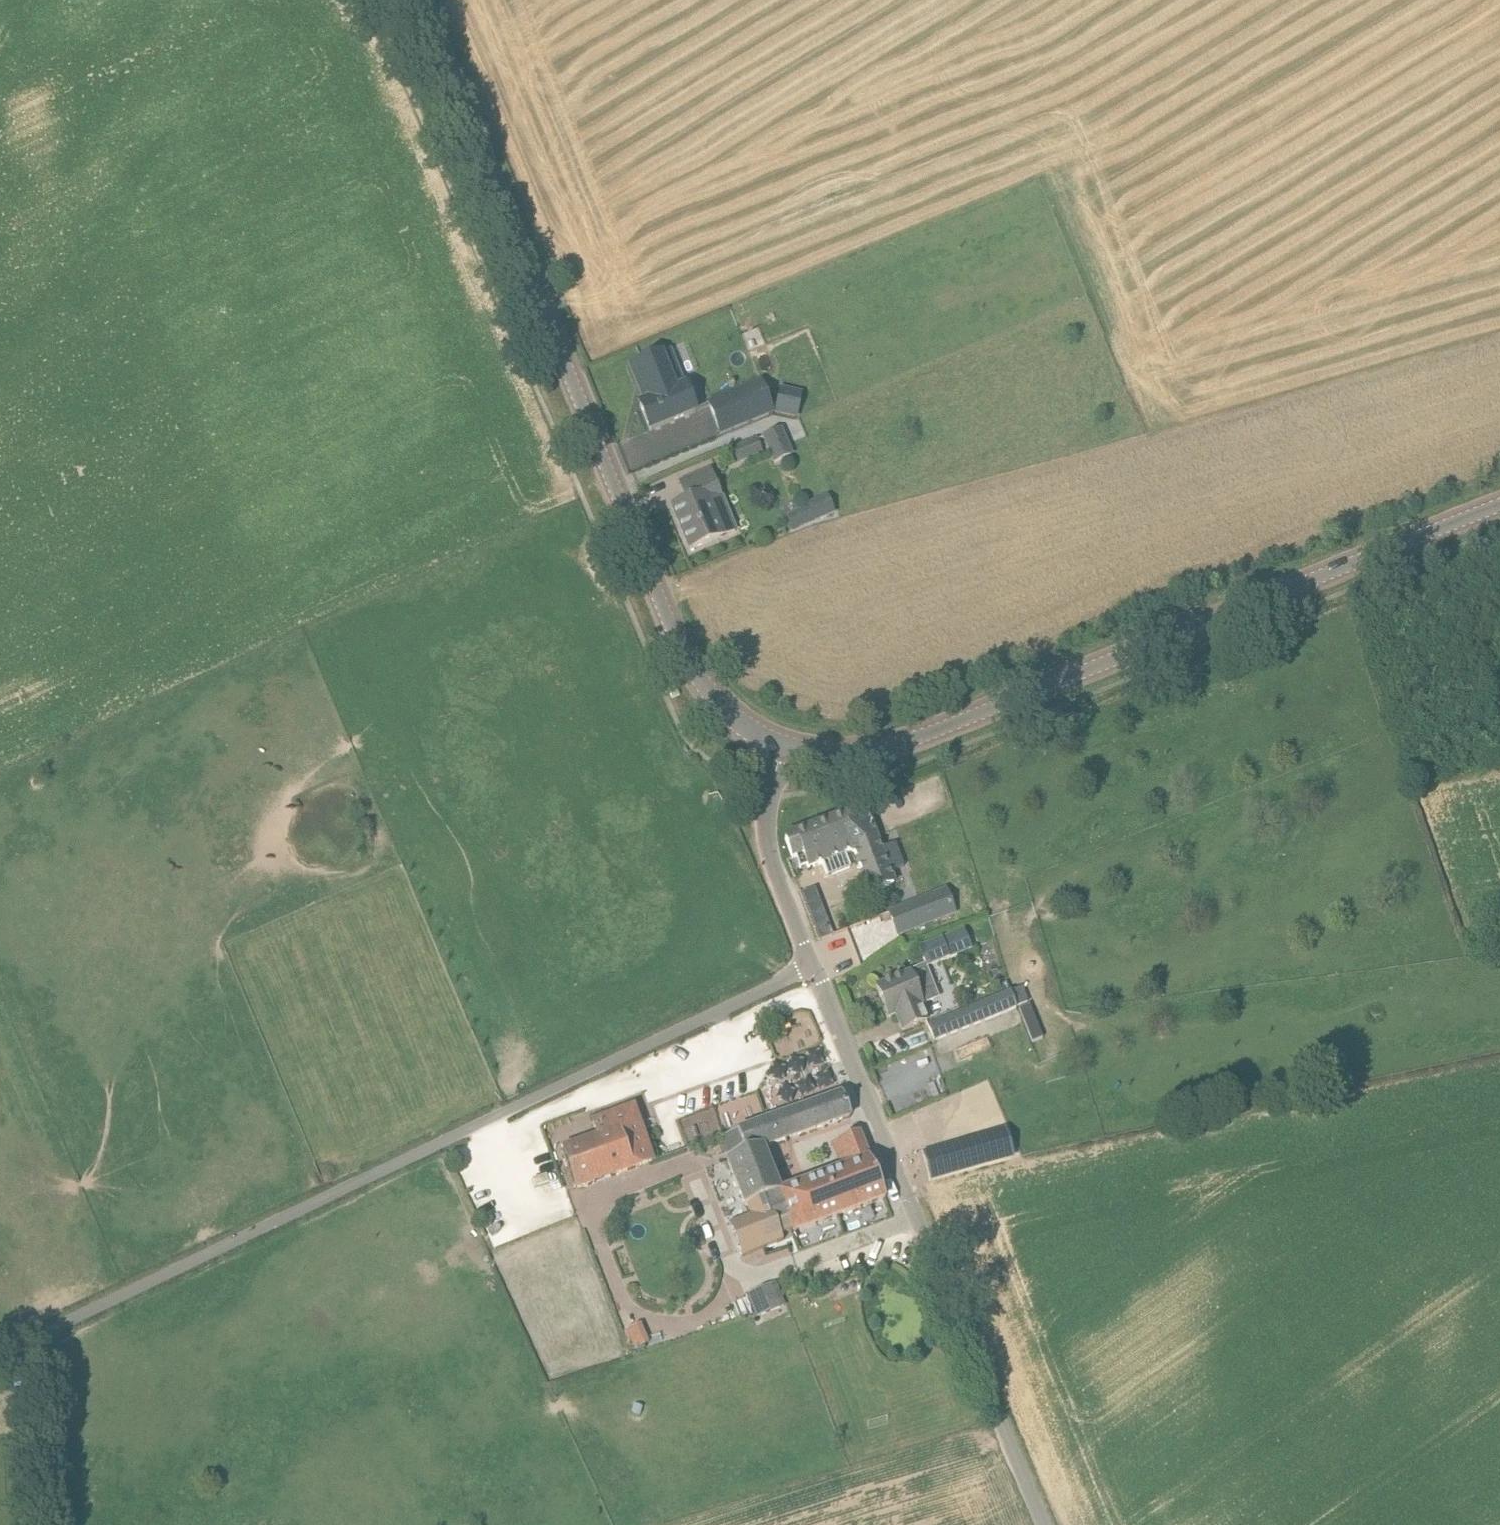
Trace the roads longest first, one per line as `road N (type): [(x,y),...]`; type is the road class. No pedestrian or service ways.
road 1 (unclassified): [(813,966),(0,1351)]
road 2 (tertiary): [(785,747),(727,712),(679,642),(420,0)]
road 3 (tertiary): [(785,747),(856,754),(915,740),(1499,505)]
road 4 (unclassified): [(1043,1524),(813,966)]
road 5 (unclassified): [(813,966),(769,850),(767,803),(785,747)]

